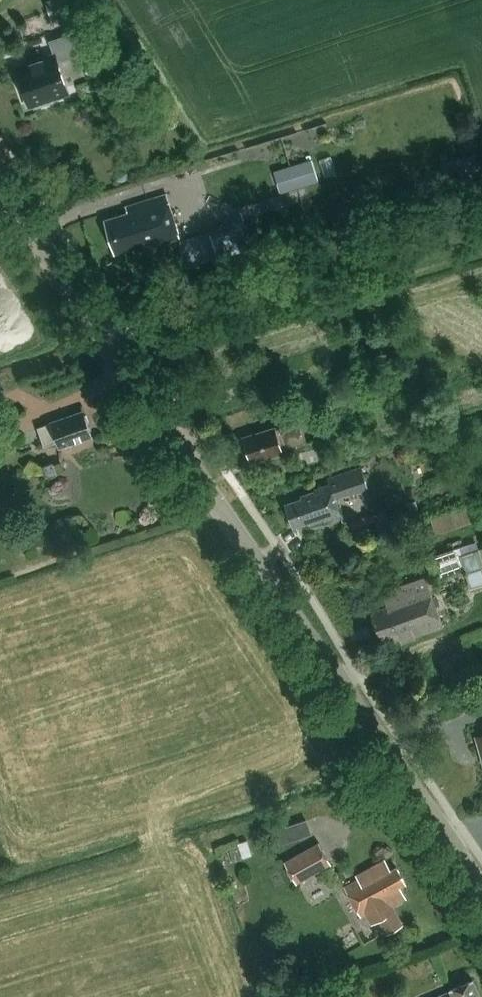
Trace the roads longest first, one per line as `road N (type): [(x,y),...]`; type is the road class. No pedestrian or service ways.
road 1 (unclassified): [(481,888),(0,189)]
road 2 (track): [(125,325),(481,213)]

